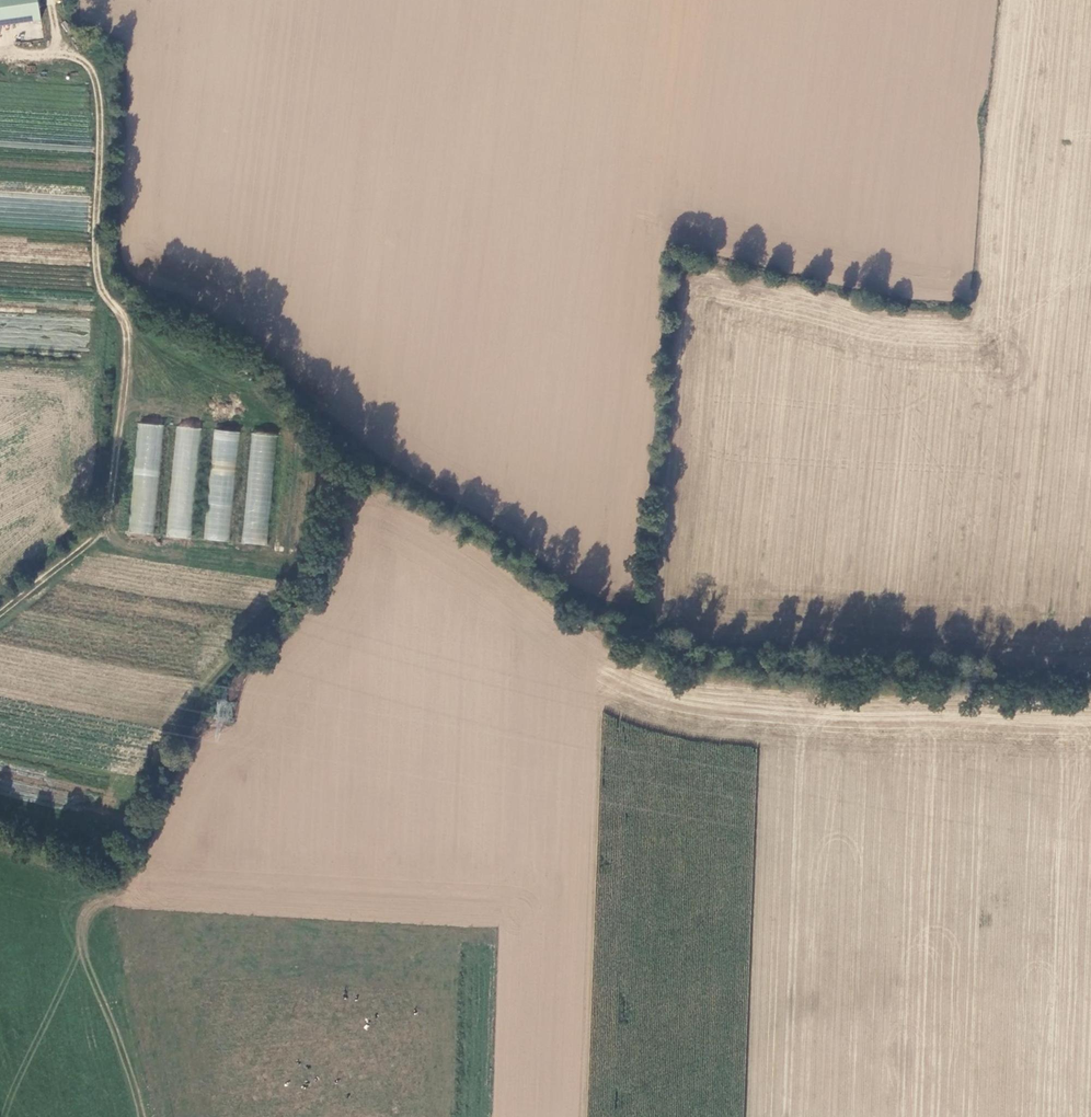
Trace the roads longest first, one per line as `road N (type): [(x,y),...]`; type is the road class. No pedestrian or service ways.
road 1 (track): [(55,0),(62,43),(99,84),(103,282),(107,300),(128,326),(104,530),(0,613)]

